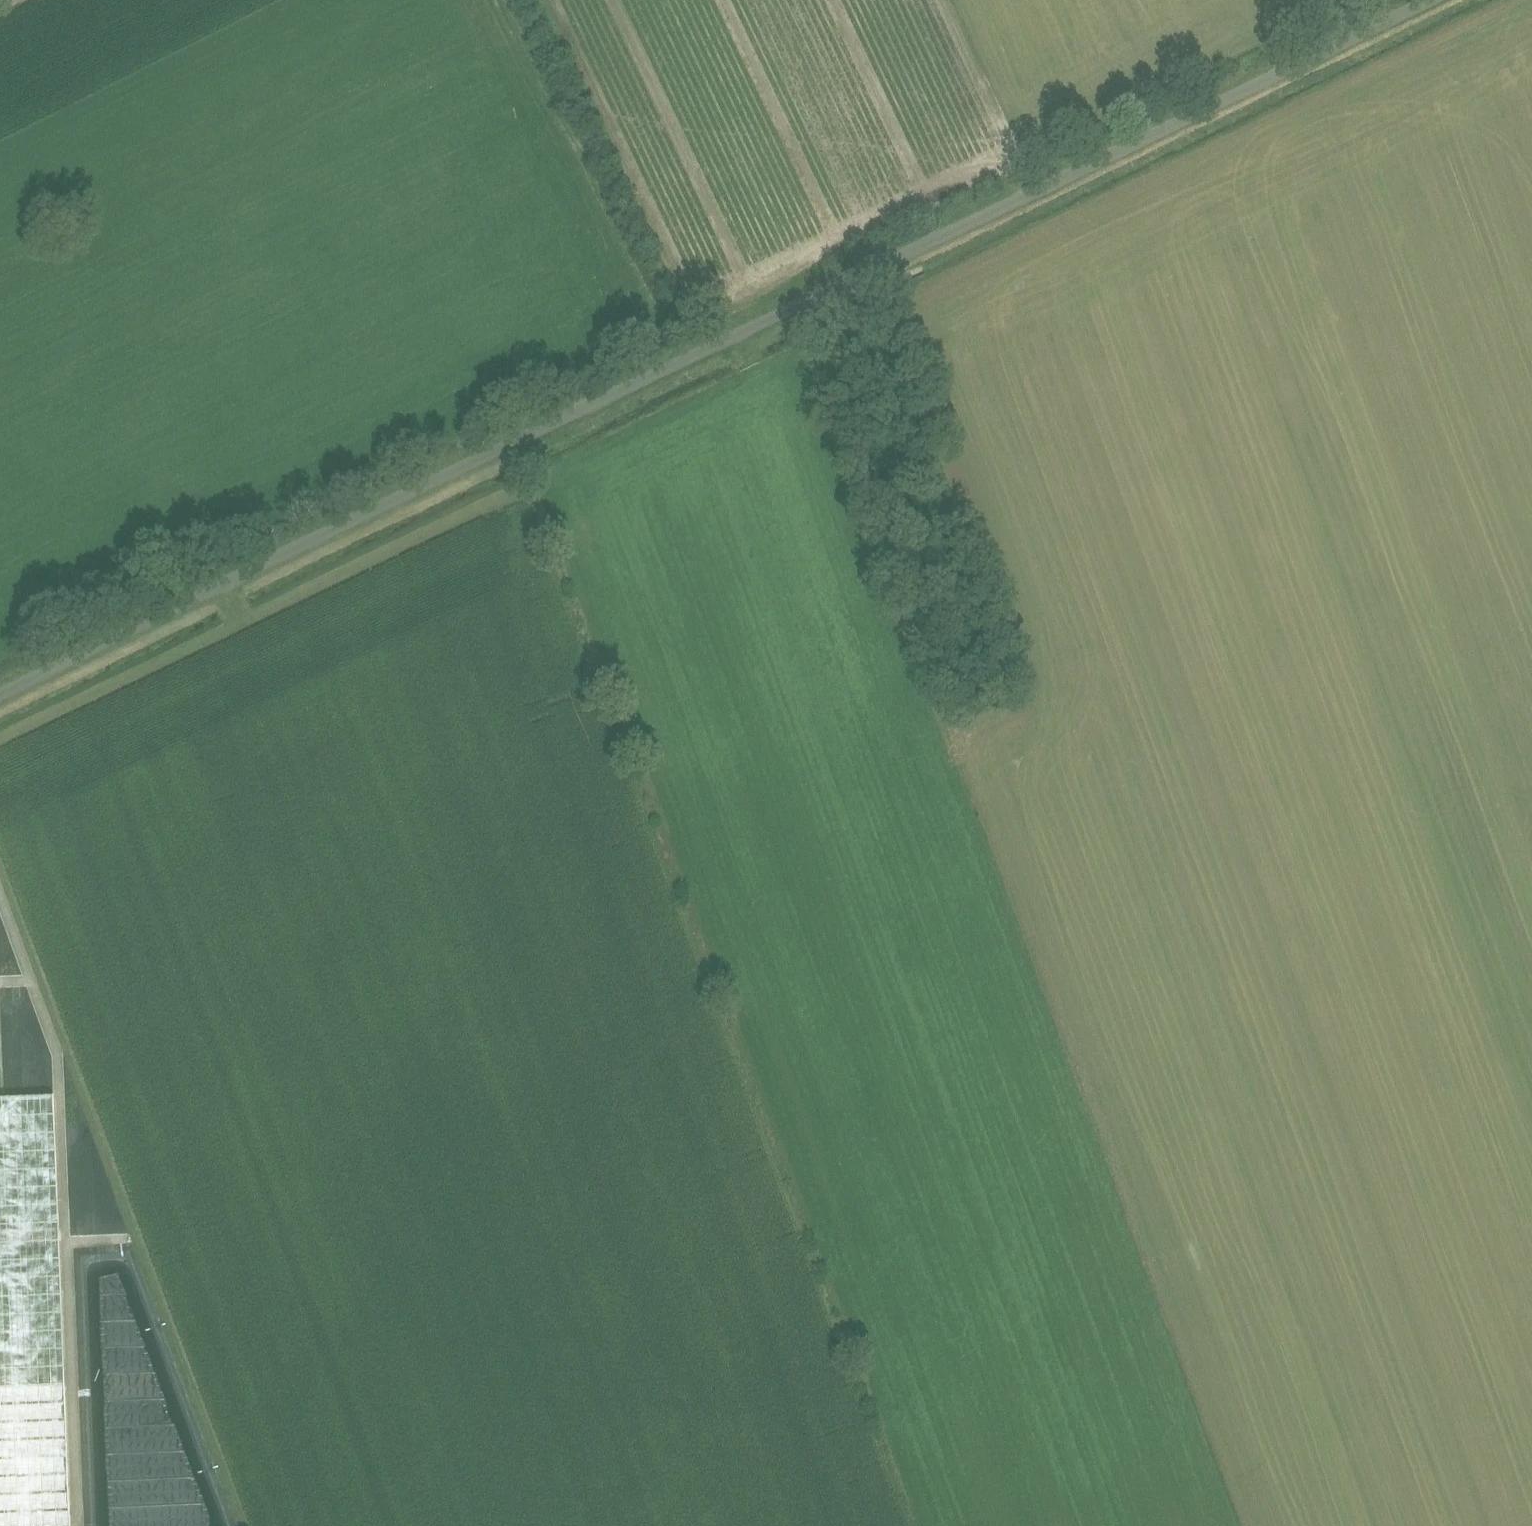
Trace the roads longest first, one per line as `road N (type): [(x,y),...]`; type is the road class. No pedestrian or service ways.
road 1 (unclassified): [(0,698),(1425,0)]

